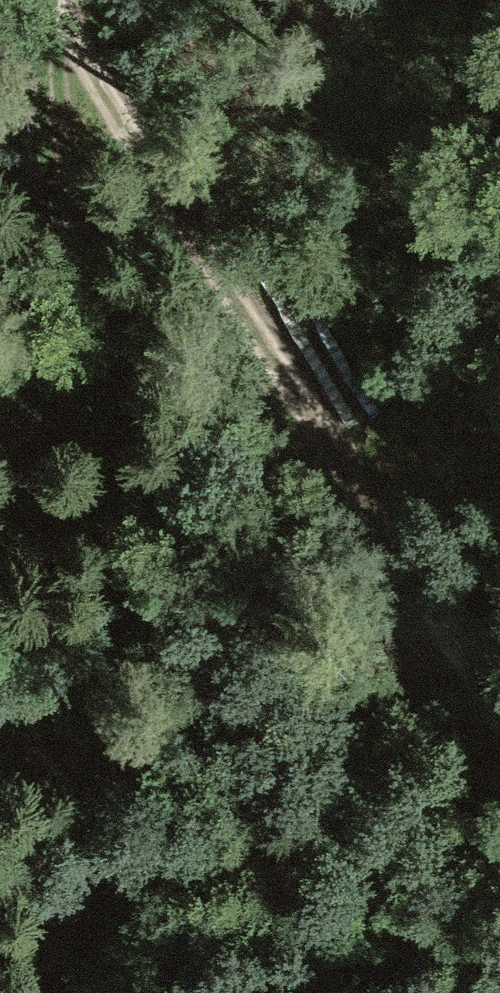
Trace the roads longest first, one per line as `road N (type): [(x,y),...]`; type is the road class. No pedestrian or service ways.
road 1 (track): [(71,992),(97,876),(118,422),(81,92)]
road 2 (track): [(62,0),(81,92),(473,698),(499,754)]

